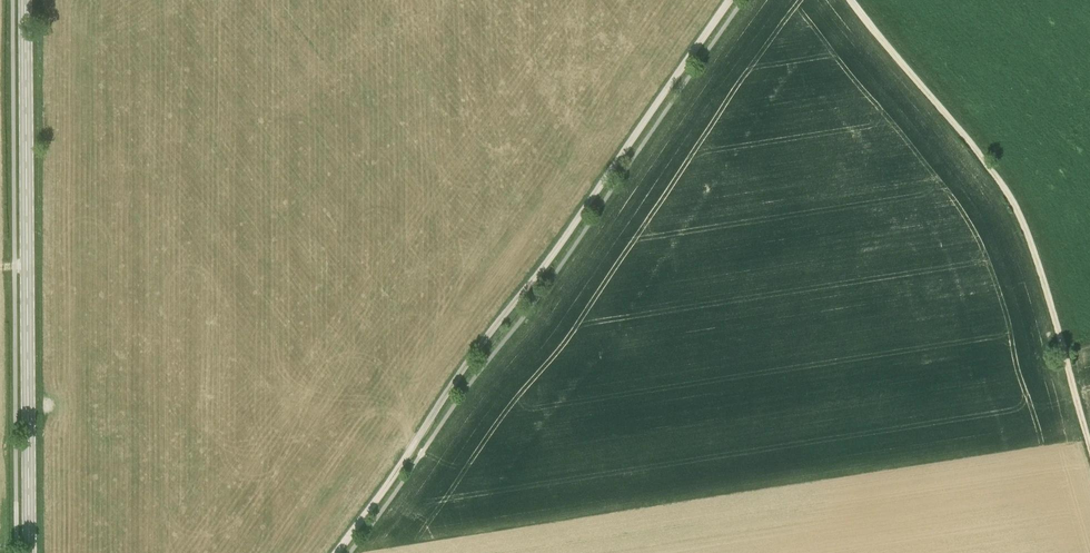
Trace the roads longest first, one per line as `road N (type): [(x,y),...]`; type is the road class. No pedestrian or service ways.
road 1 (track): [(730,0),(336,552)]
road 2 (secondary): [(29,552),(25,0)]
road 3 (track): [(851,0),(978,153),(1017,214),(1089,448)]

